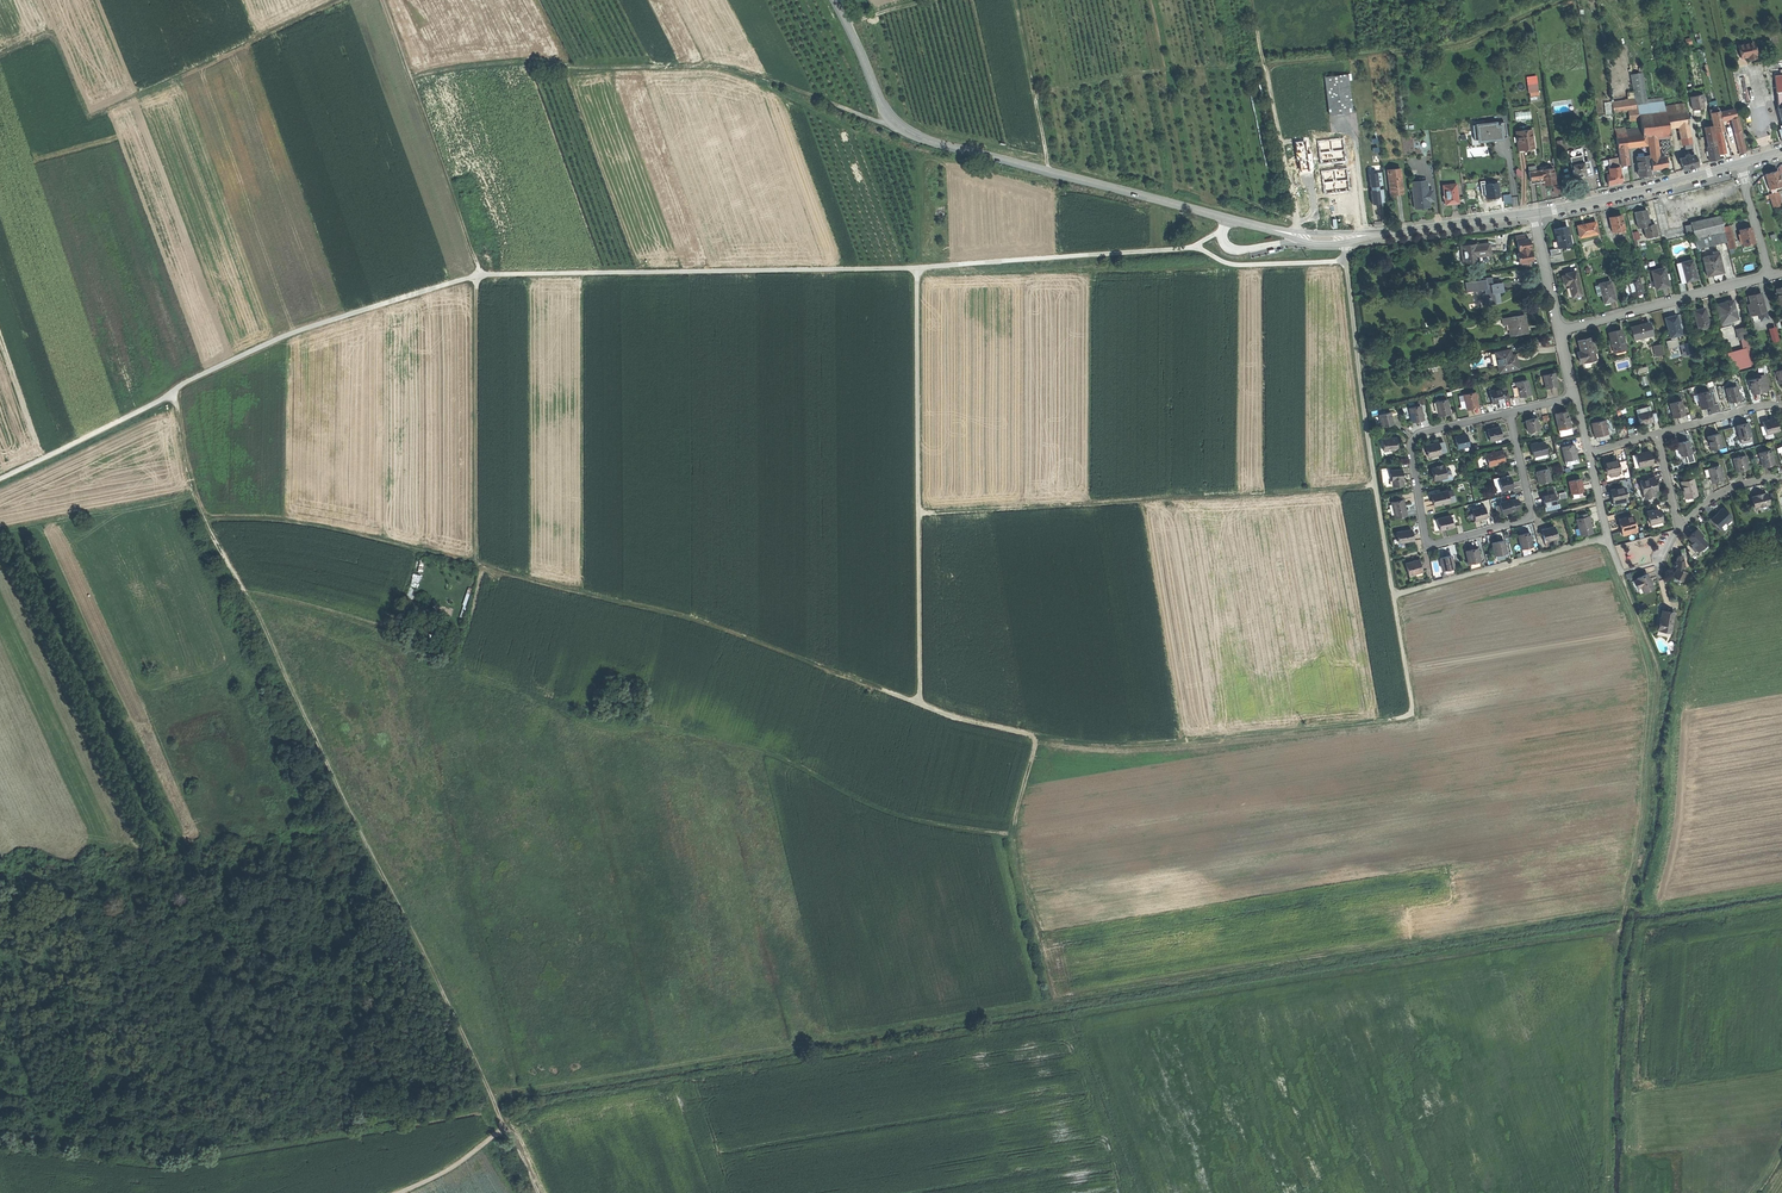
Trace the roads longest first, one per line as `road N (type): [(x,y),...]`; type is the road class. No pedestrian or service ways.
road 1 (track): [(319,522),(698,624),(1033,733),(1140,742),(1405,718),(1414,710),(1397,592)]
road 2 (track): [(489,1094),(1625,915)]
road 3 (track): [(174,391),(303,329),(477,275),(918,268),(1196,246)]
road 4 (track): [(174,391),(205,523),(261,620),(505,1126)]
road 5 (track): [(1609,1192),(1616,976),(1644,825),(1658,681),(1620,571)]
road 6 (track): [(384,0),(478,266),(476,563)]
road 7 (tertiary): [(1277,230),(906,131),(880,101),(835,0)]
road 8 (track): [(895,123),(702,61),(589,67),(530,57),(412,71)]
road 9 (track): [(920,511),(1375,484)]
road 10 (track): [(922,702),(918,268)]
road 11 (track): [(336,0),(88,114),(53,31)]
road 12 (residential): [(1510,413),(1414,438),(1426,542),(1527,520),(1533,510)]
road 13 (track): [(1265,66),(1460,44),(1559,0)]
road 14 (track): [(1265,66),(1134,73),(1033,96)]
road 15 (residential): [(1769,276),(1561,330)]
road 16 (tertiary): [(1741,163),(1534,211)]
road 17 (track): [(0,479),(174,391)]
road 18 (track): [(1015,0),(1047,170)]
road 19 (tertiary): [(1534,211),(1365,233)]
road 20 (track): [(1298,231),(1265,66)]
road 21 (residential): [(1781,409),(1757,407),(1657,435)]
road 22 (track): [(505,1126),(461,1163),(399,1192)]
road 23 (residential): [(1534,211),(1561,330)]

